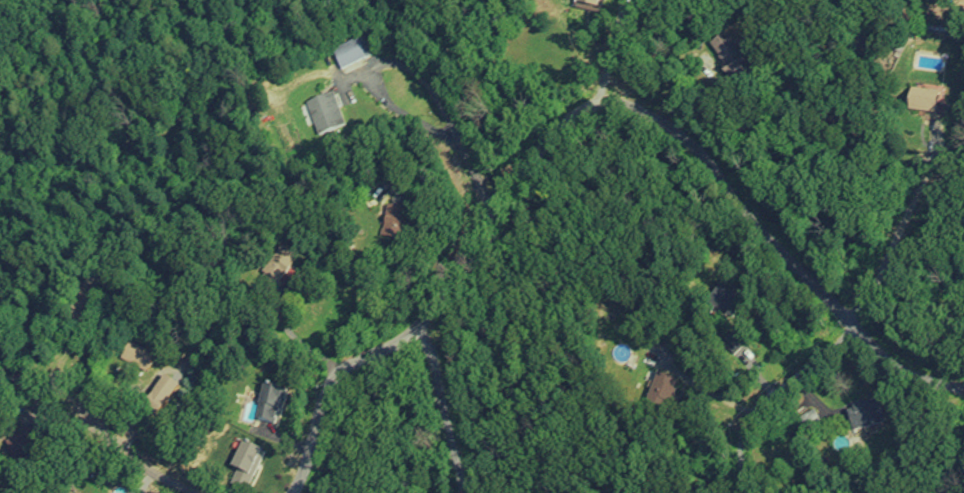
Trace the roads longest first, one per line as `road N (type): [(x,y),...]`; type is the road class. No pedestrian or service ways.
road 1 (residential): [(963,382),(861,328),(653,111),(618,100),(586,105),(494,201),(426,329),(329,383),(292,492)]
road 2 (residential): [(745,492),(747,420),(861,328)]
road 3 (residential): [(861,328),(901,219),(940,154)]
road 4 (residential): [(463,492),(426,329)]

